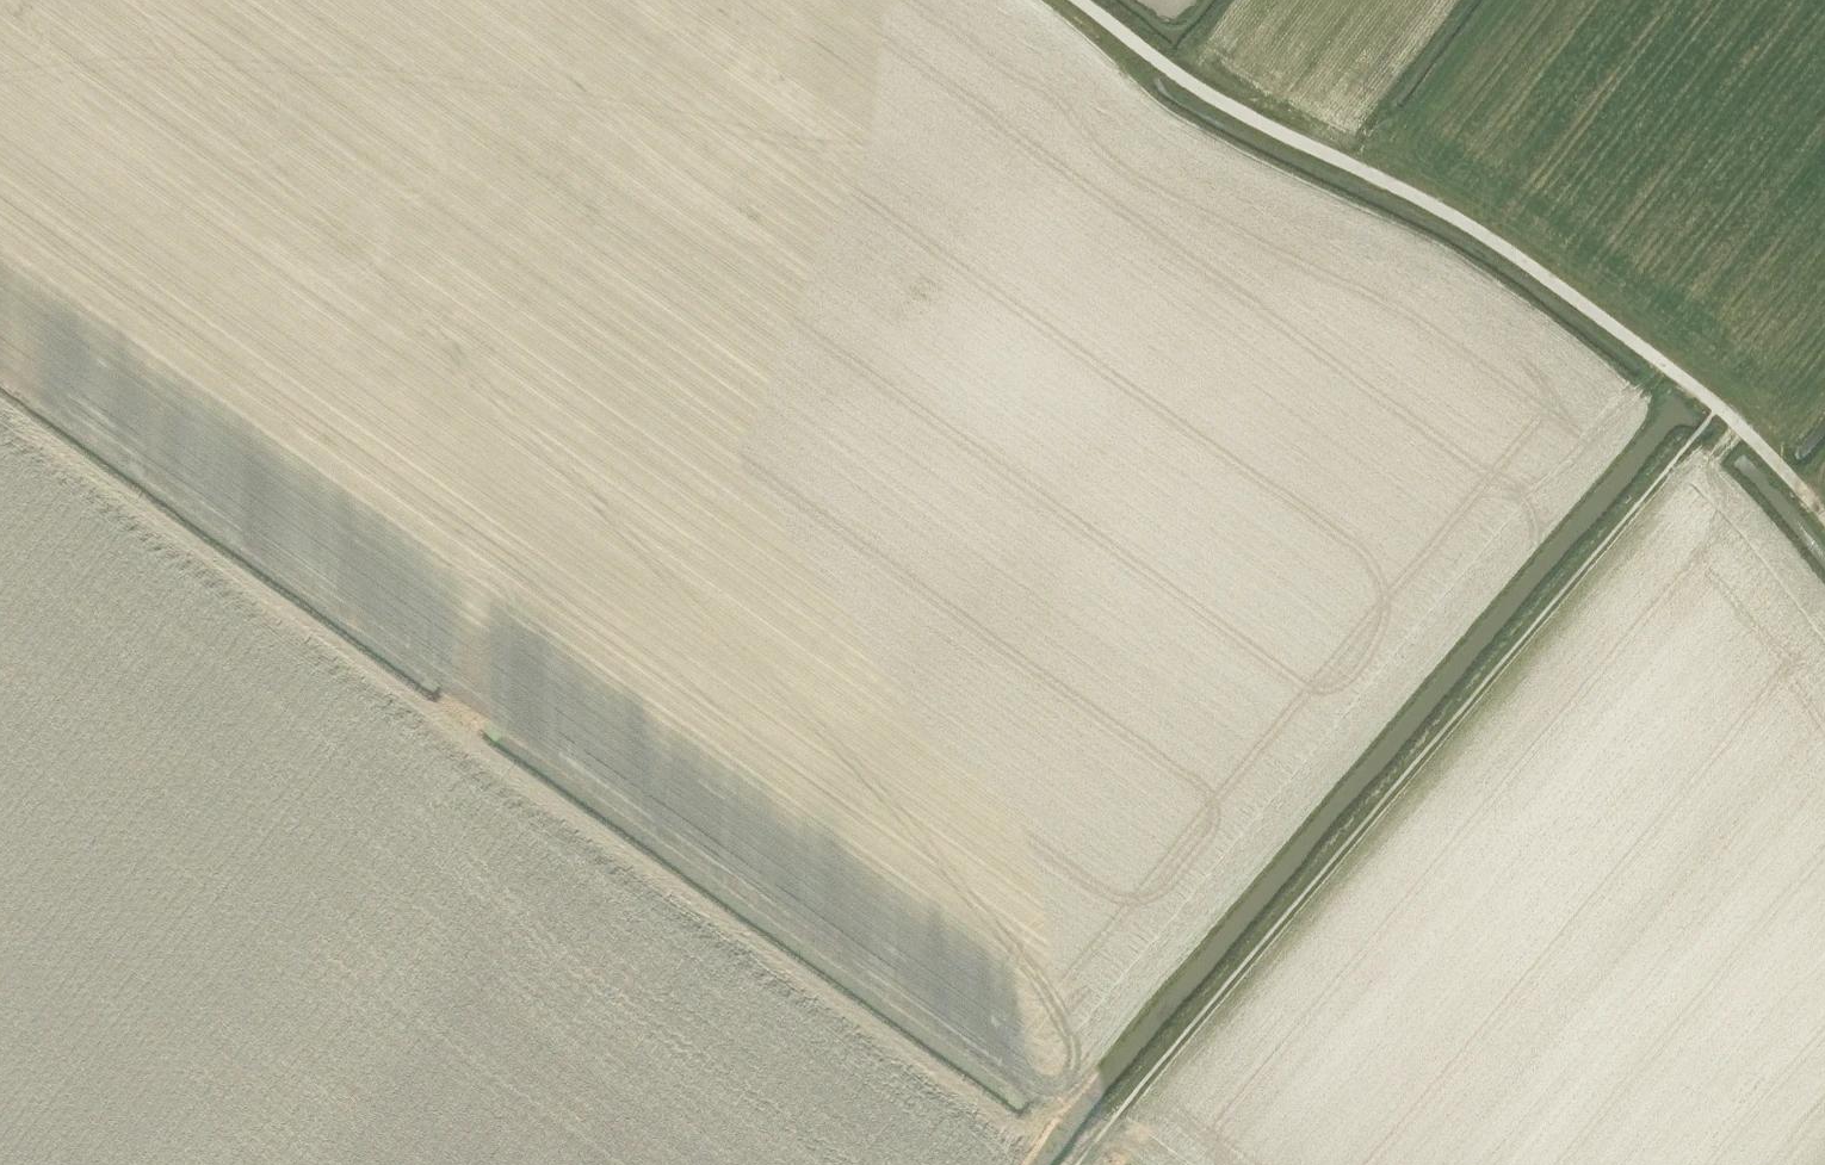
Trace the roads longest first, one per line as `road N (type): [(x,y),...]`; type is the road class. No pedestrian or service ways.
road 1 (unclassified): [(1822,516),(1720,406),(1480,237),(1192,90),(1068,0)]

